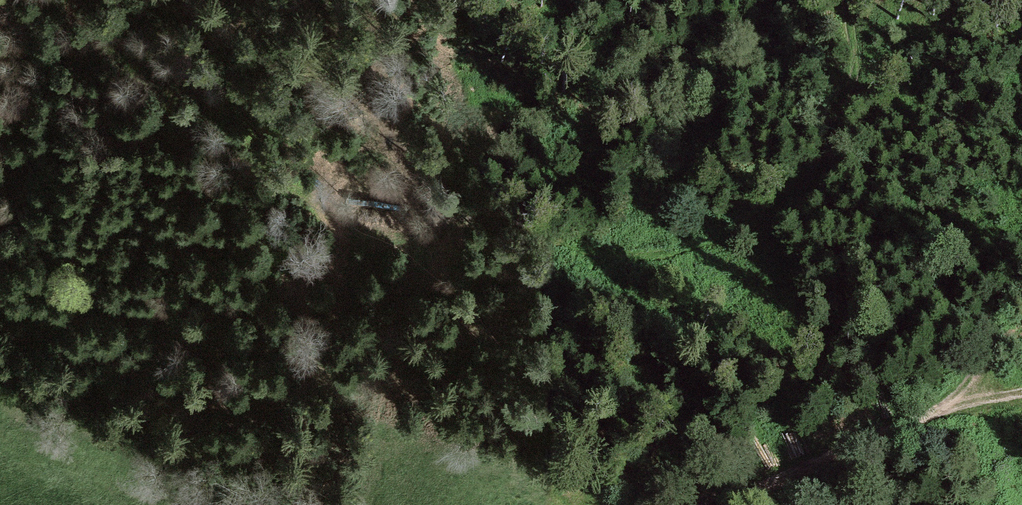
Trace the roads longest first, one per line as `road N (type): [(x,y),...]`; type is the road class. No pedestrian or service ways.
road 1 (track): [(340,504),(378,424),(392,349),(422,265),(444,229),(488,212),(583,247),(640,257),(697,248),(744,229),(804,183),(844,112),(854,58),(849,0)]
road 2 (track): [(706,504),(567,428),(448,278),(437,240)]
road 3 (track): [(738,504),(864,445),(1021,388)]
road 4 (track): [(864,445),(1021,329)]

